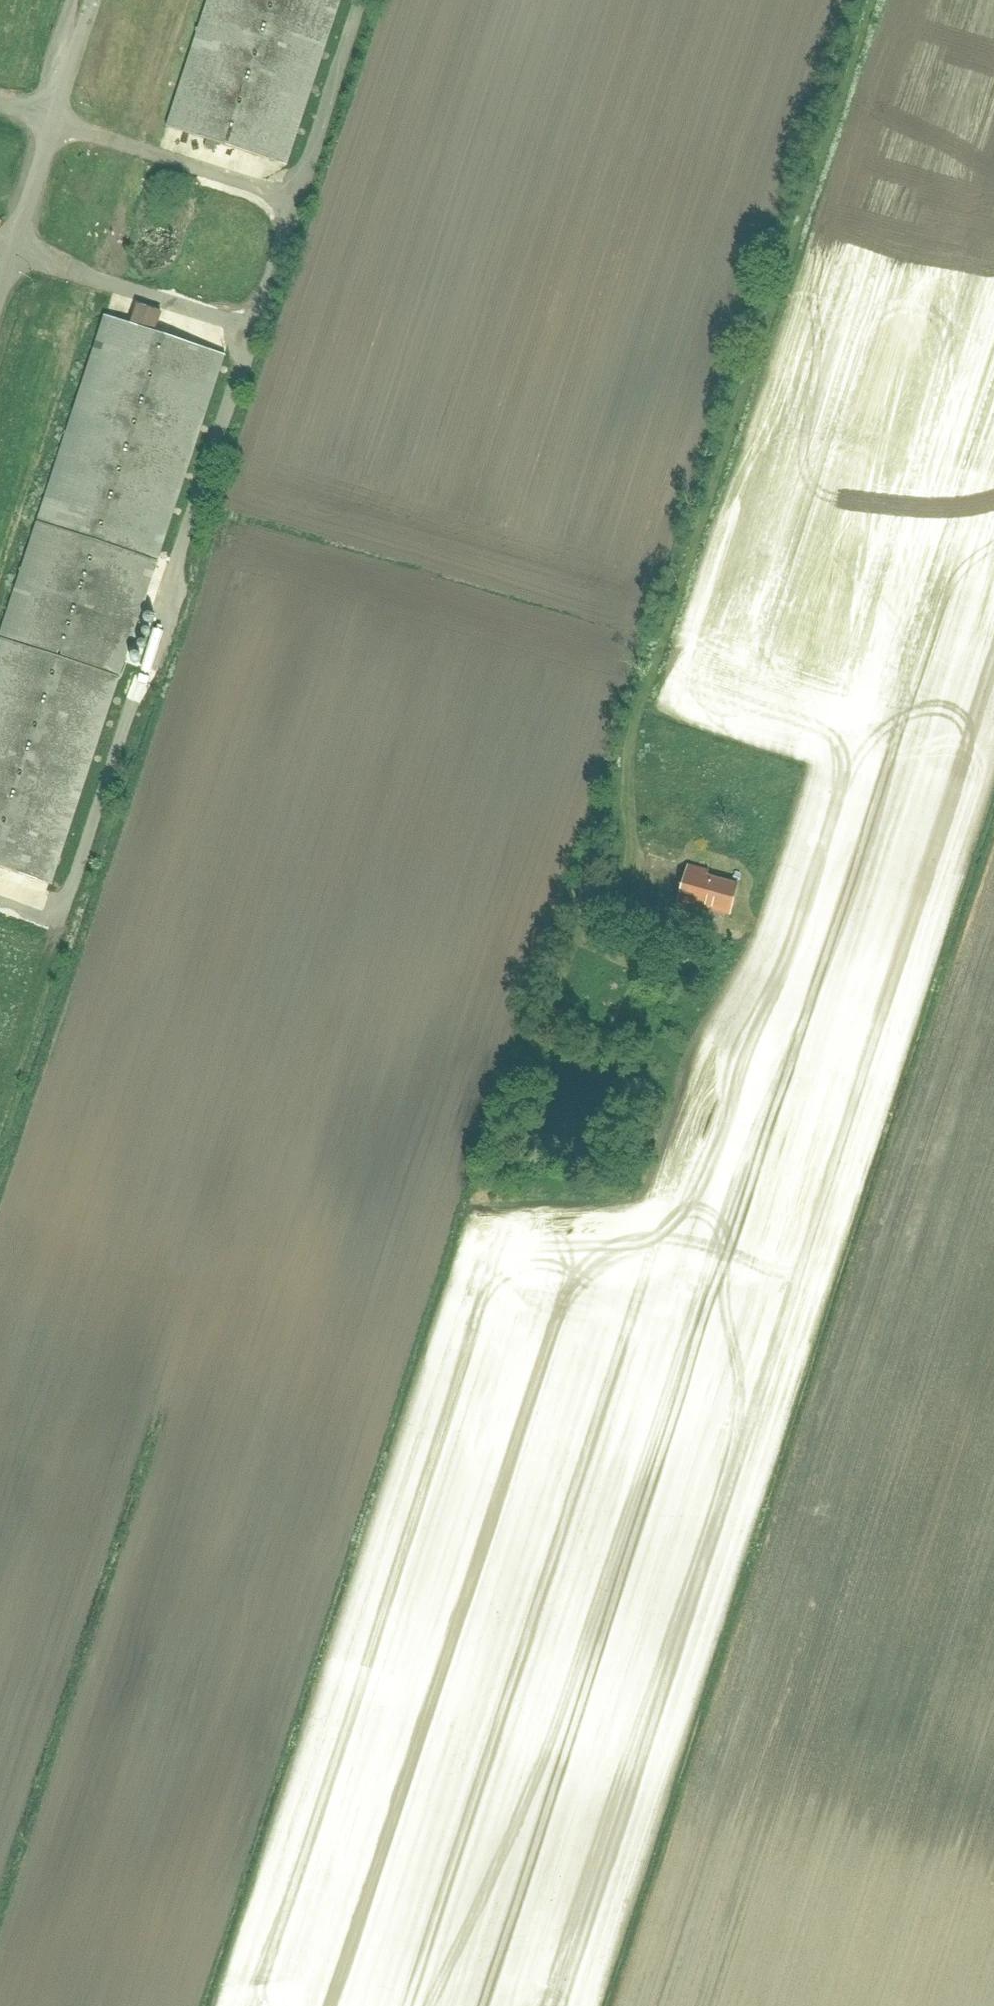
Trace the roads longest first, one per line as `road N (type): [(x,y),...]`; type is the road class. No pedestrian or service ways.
road 1 (track): [(873,0),(604,852)]

